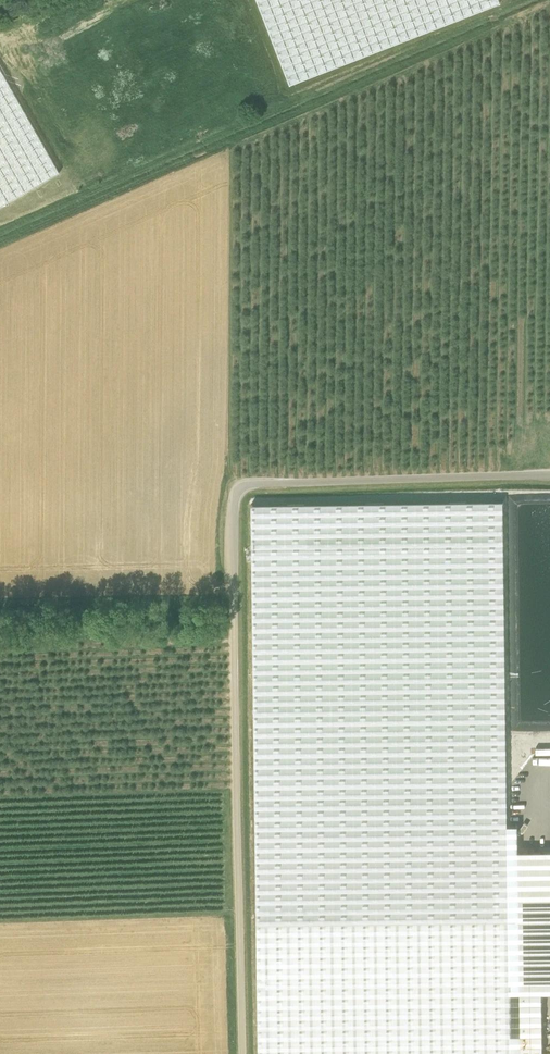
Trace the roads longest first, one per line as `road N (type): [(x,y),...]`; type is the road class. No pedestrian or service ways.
road 1 (unclassified): [(242,1053),(233,499),(244,486),(549,477)]

